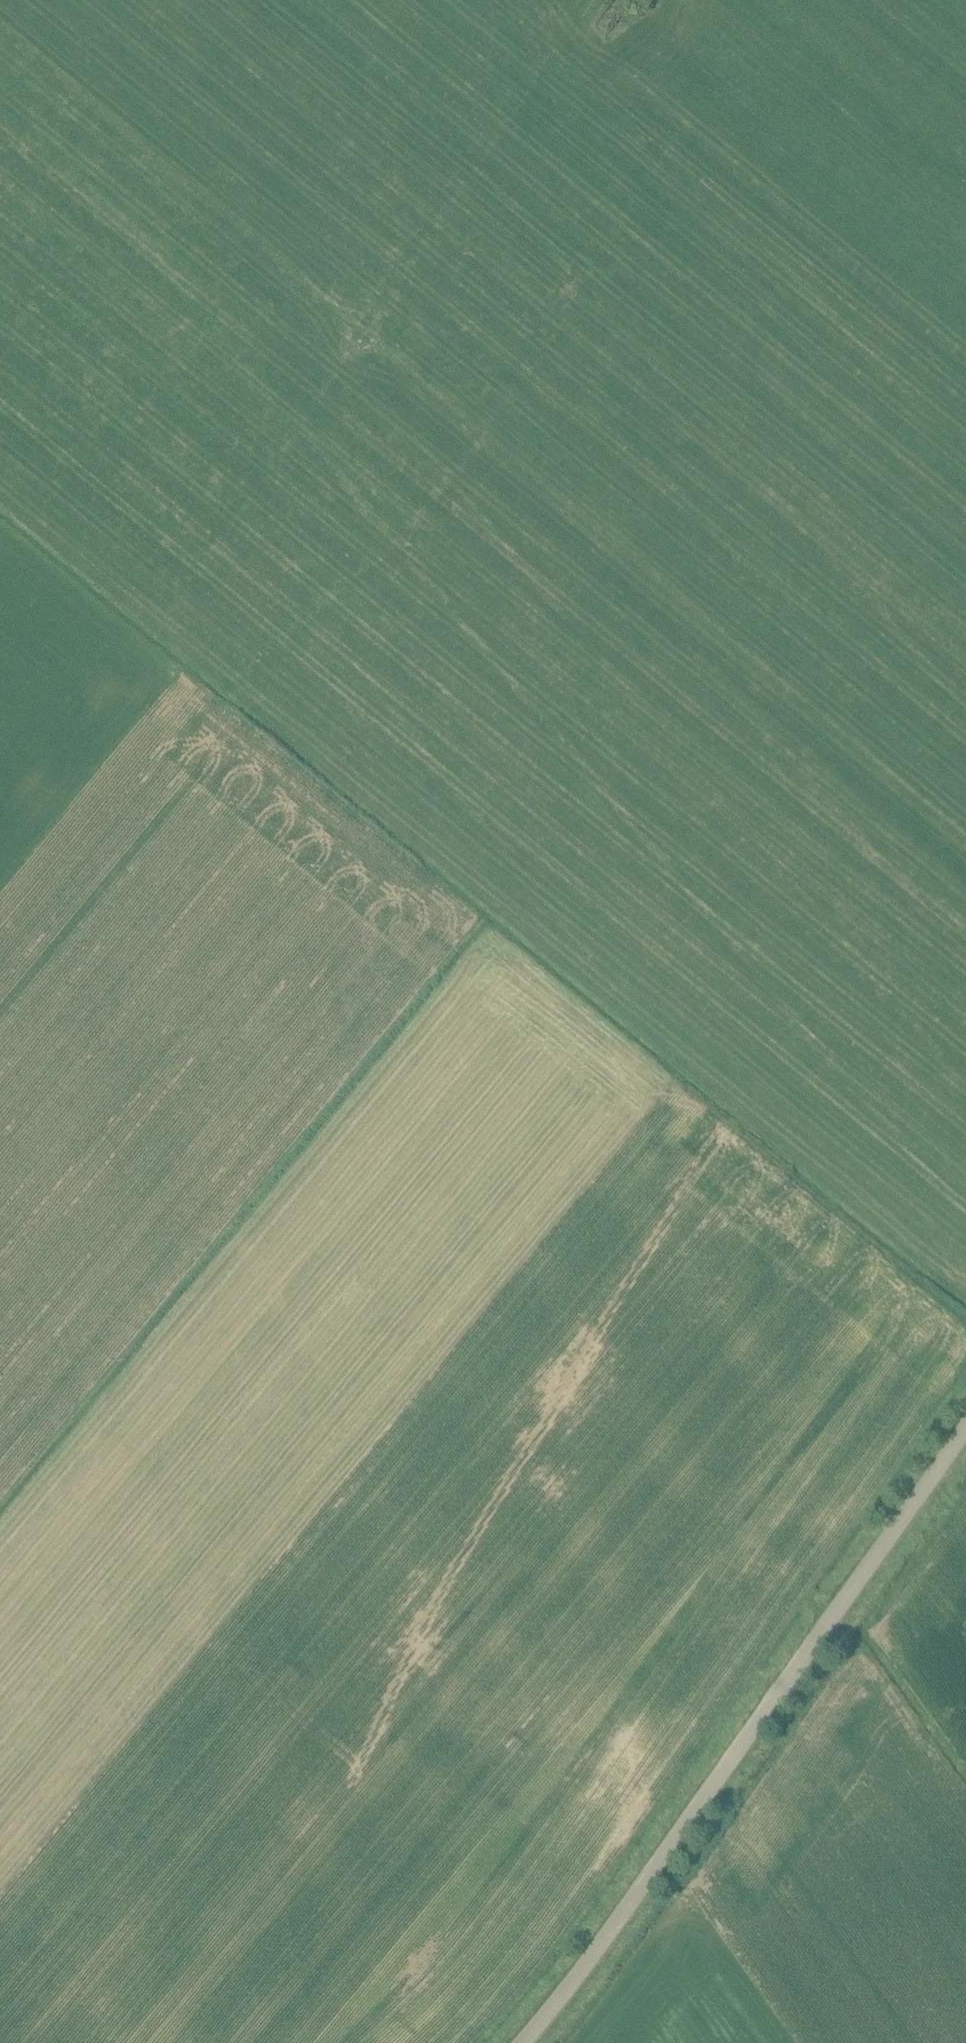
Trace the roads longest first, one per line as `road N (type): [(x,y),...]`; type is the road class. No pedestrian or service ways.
road 1 (tertiary): [(517,2042),(965,1429)]

